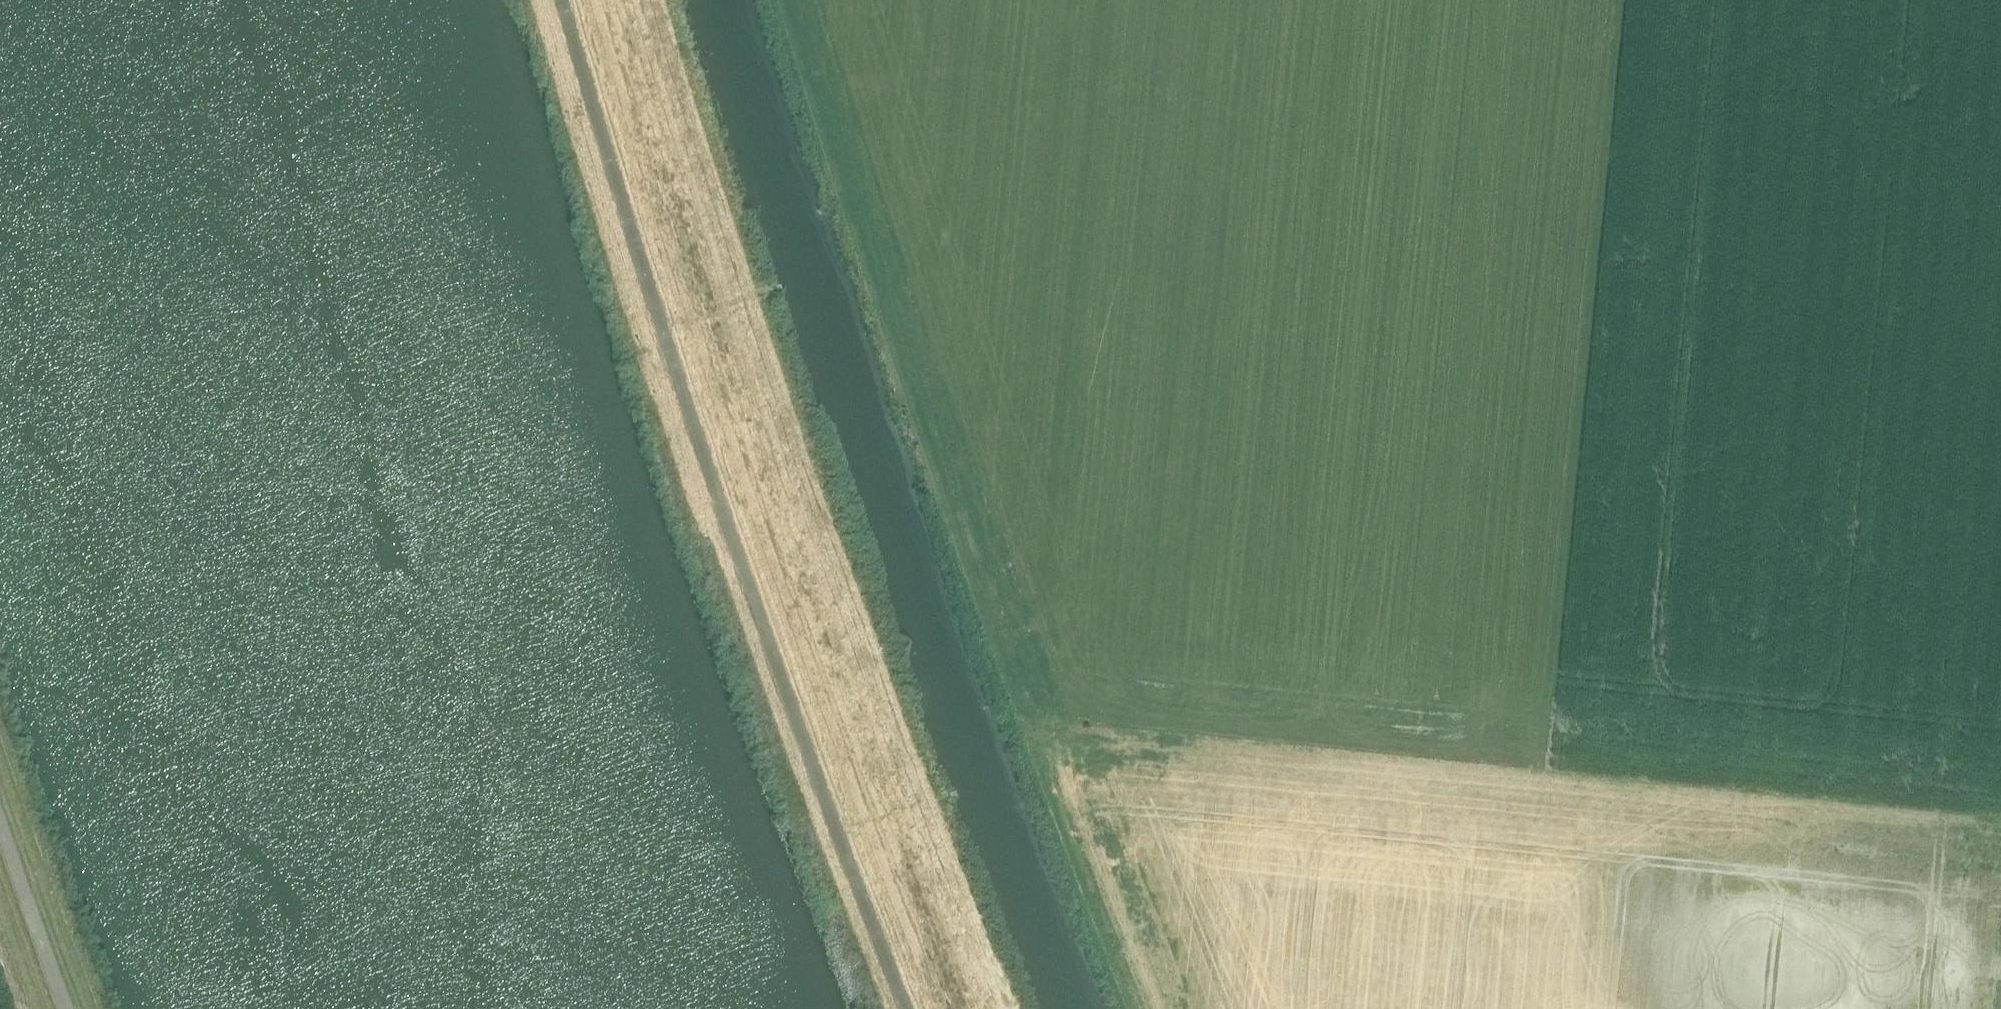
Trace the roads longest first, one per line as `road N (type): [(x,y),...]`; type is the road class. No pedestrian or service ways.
road 1 (unclassified): [(900,1008),(712,490),(560,0)]

